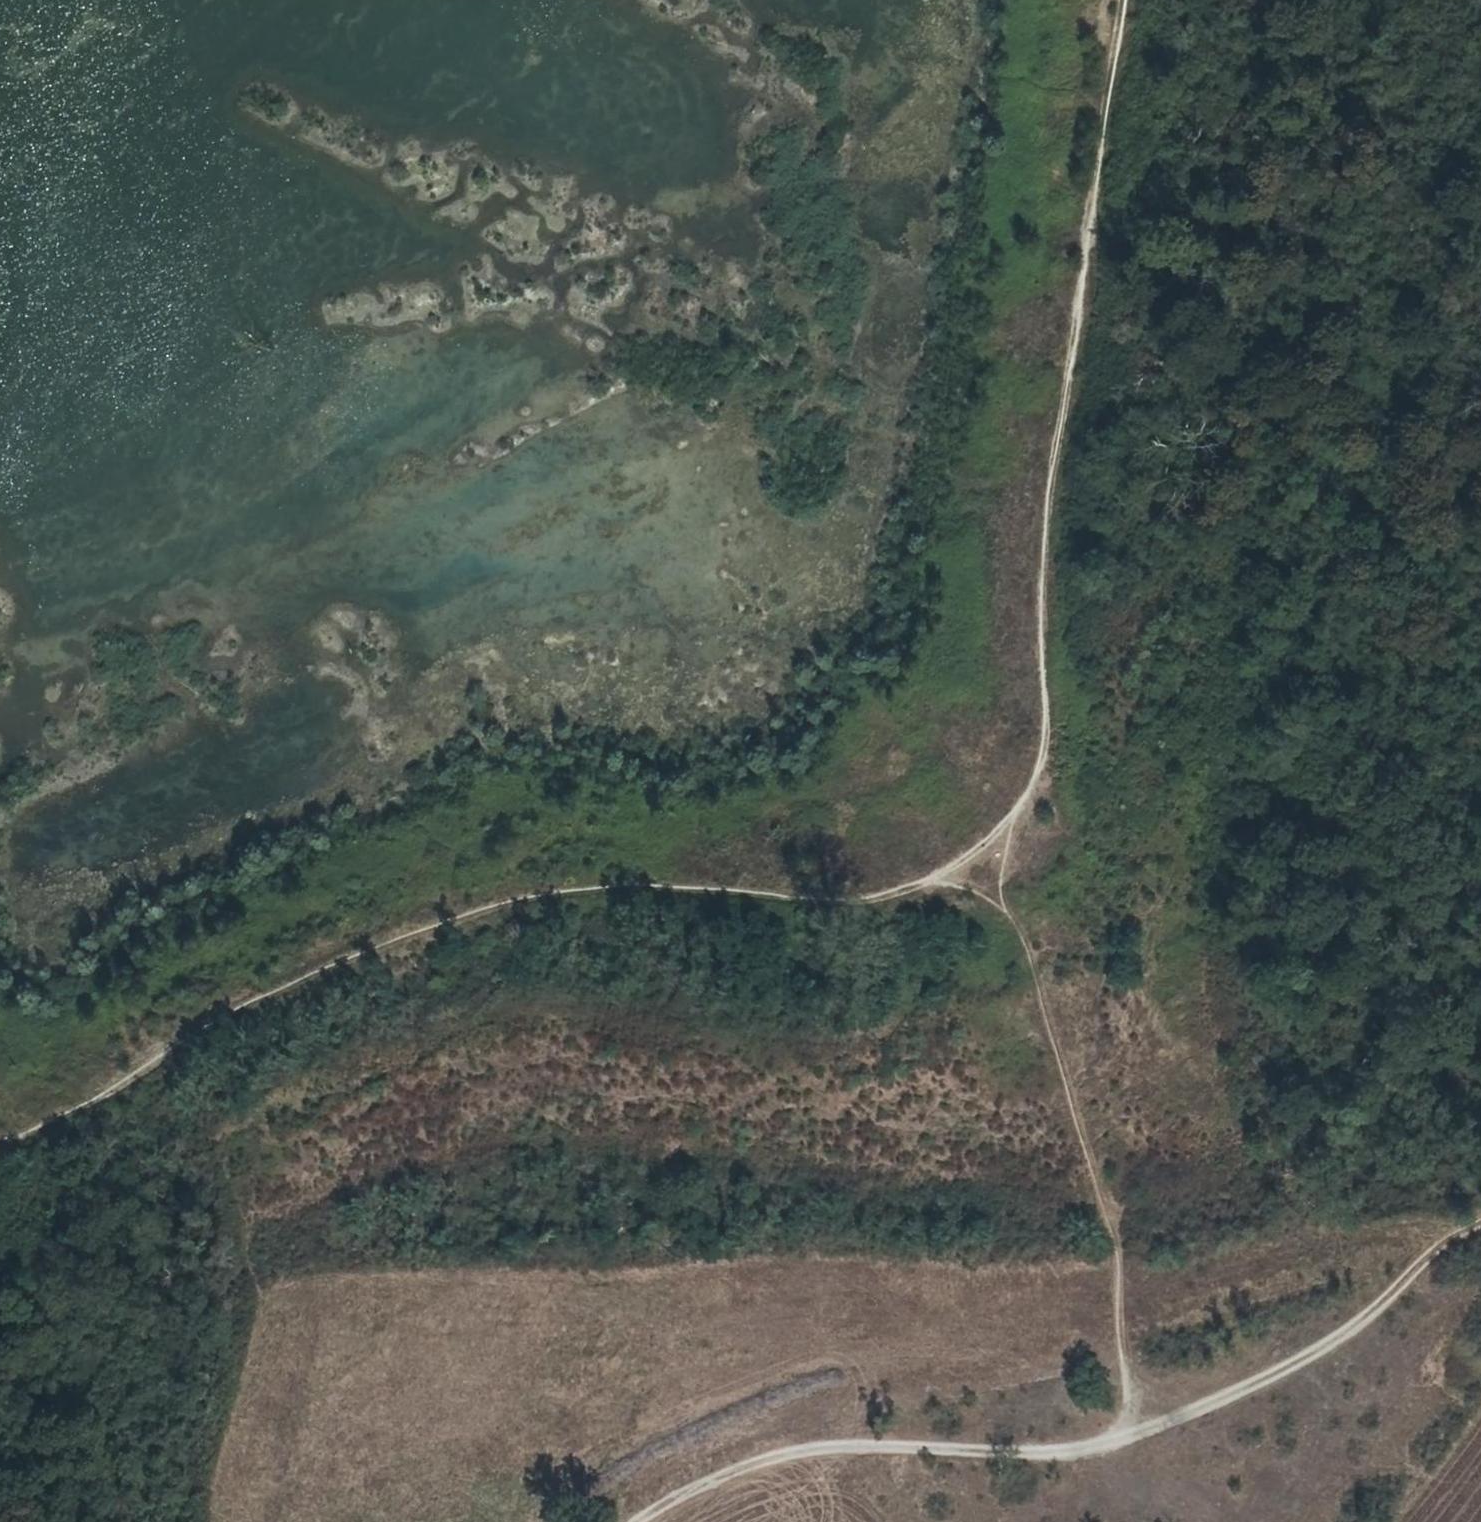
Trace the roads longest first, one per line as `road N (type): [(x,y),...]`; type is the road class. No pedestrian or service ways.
road 1 (track): [(637,1521),(723,1473),(841,1443),(1051,1451),(1139,1433),(1337,1339),(1480,1226)]
road 2 (track): [(1139,1433),(1119,1325),(1112,1218),(1051,1003),(986,842)]

